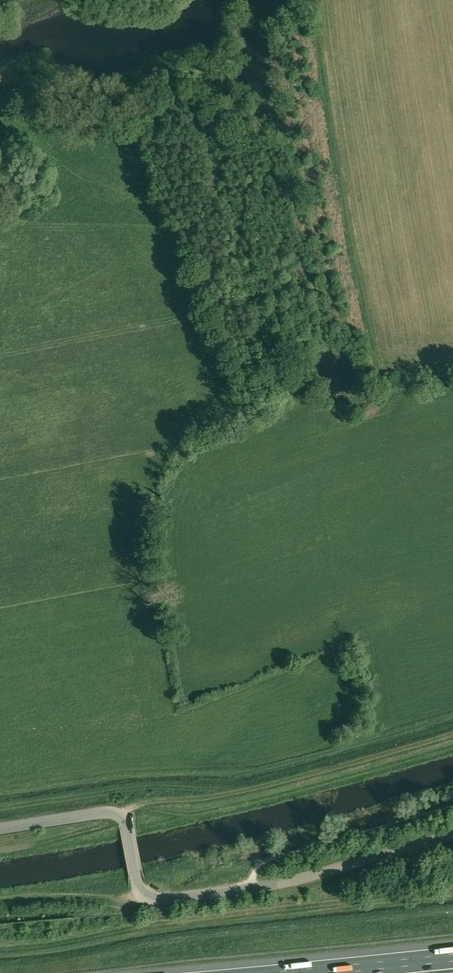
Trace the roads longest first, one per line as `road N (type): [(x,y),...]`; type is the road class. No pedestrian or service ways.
road 1 (tertiary): [(452,835),(251,889)]
road 2 (tertiary): [(135,871),(115,813),(0,829)]
road 3 (motorway): [(452,957),(295,972)]
road 4 (tertiary): [(135,871),(141,894),(153,900),(251,889)]

